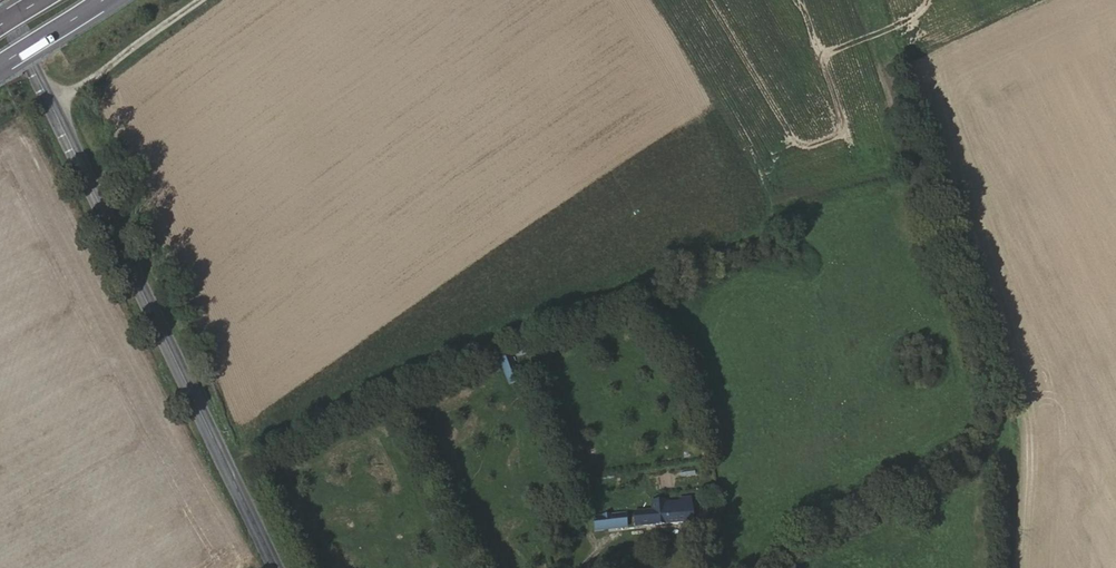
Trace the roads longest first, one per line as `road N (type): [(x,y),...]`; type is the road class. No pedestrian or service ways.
road 1 (secondary): [(276,567),(0,1)]
road 2 (track): [(198,0),(117,64),(48,101)]

